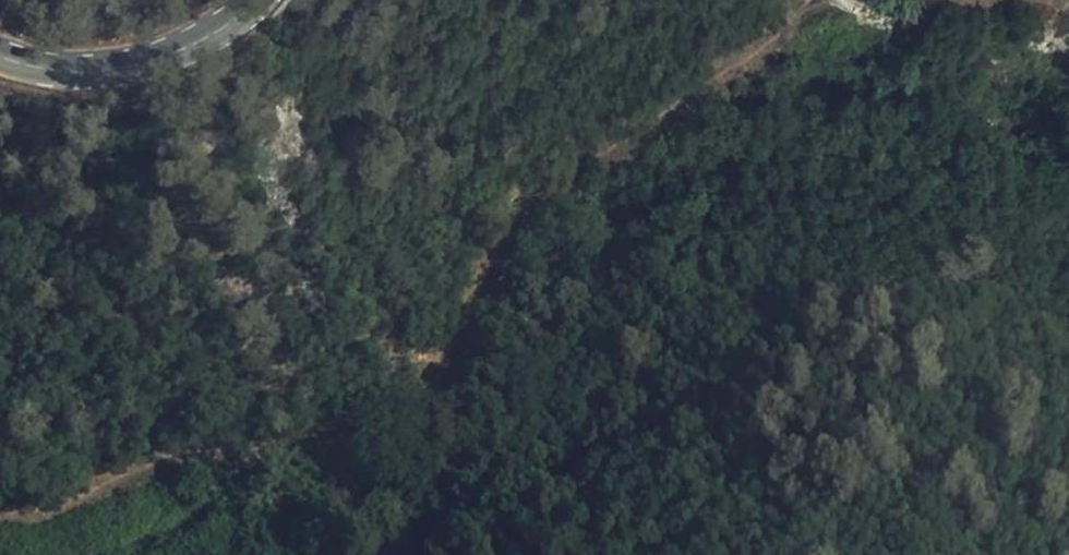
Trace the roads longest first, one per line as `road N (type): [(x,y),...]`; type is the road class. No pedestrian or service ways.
road 1 (secondary): [(256,0),(193,47),(112,64),(0,55)]

